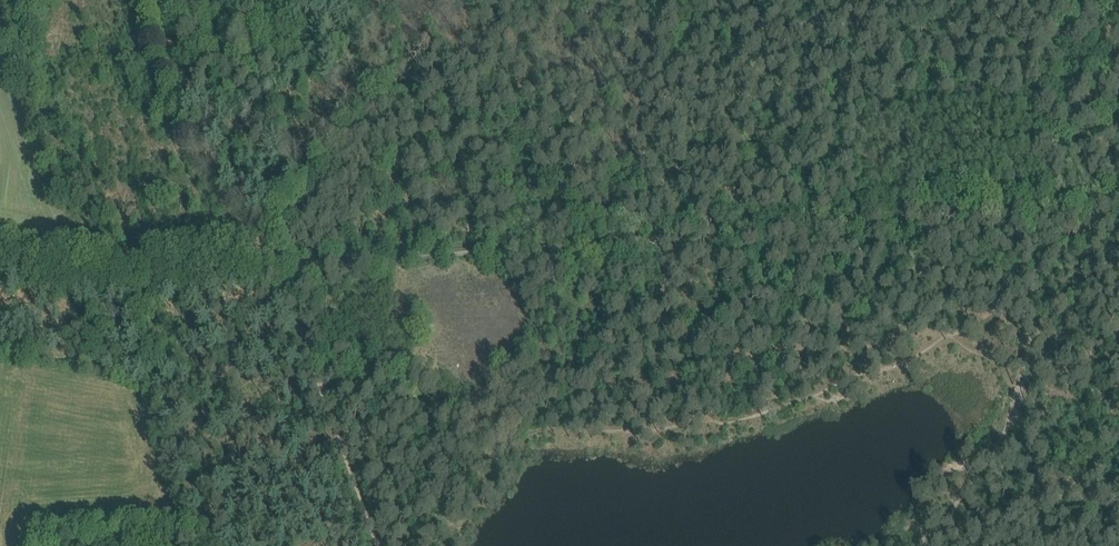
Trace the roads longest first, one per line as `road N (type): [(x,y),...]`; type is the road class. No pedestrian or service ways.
road 1 (track): [(372,545),(273,269)]

